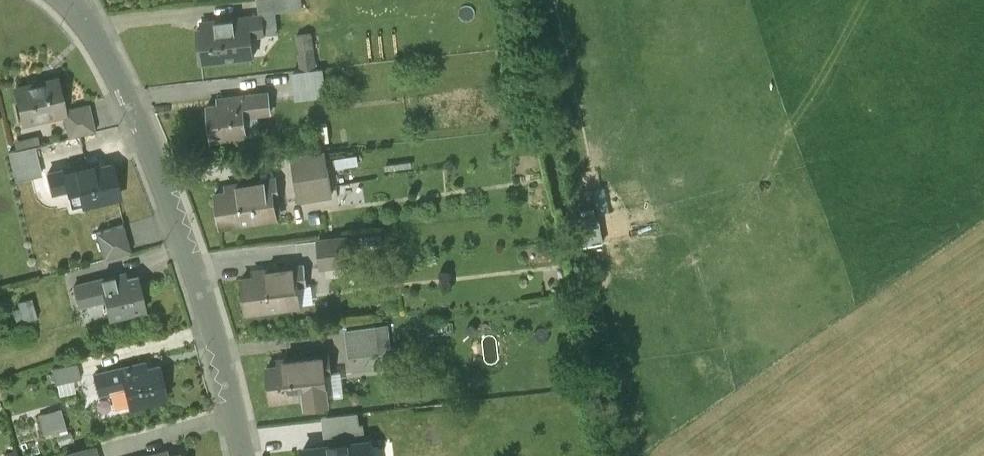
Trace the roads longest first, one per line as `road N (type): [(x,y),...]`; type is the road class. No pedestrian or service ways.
road 1 (residential): [(69,0),(118,77),(177,219),(247,455)]

